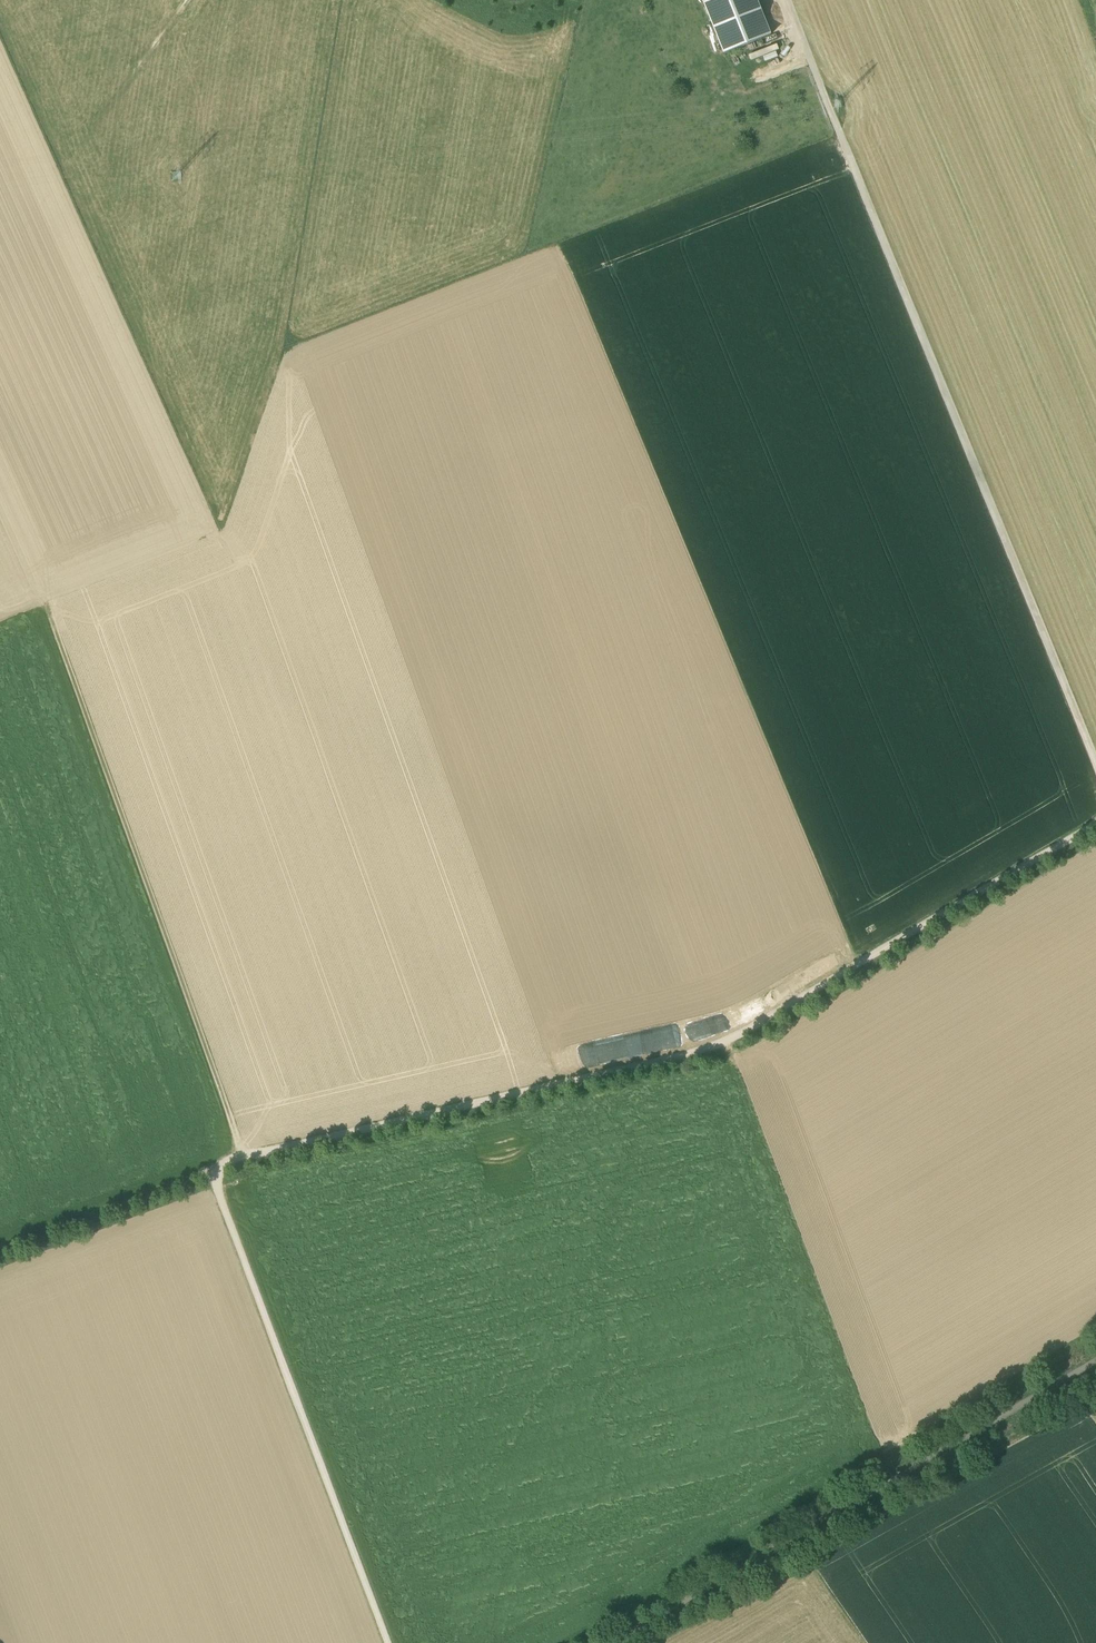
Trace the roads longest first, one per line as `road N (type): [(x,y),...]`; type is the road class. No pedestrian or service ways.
road 1 (track): [(1095,825),(725,1044),(246,1157),(0,1250)]
road 2 (unclassified): [(388,1642),(209,1170)]

